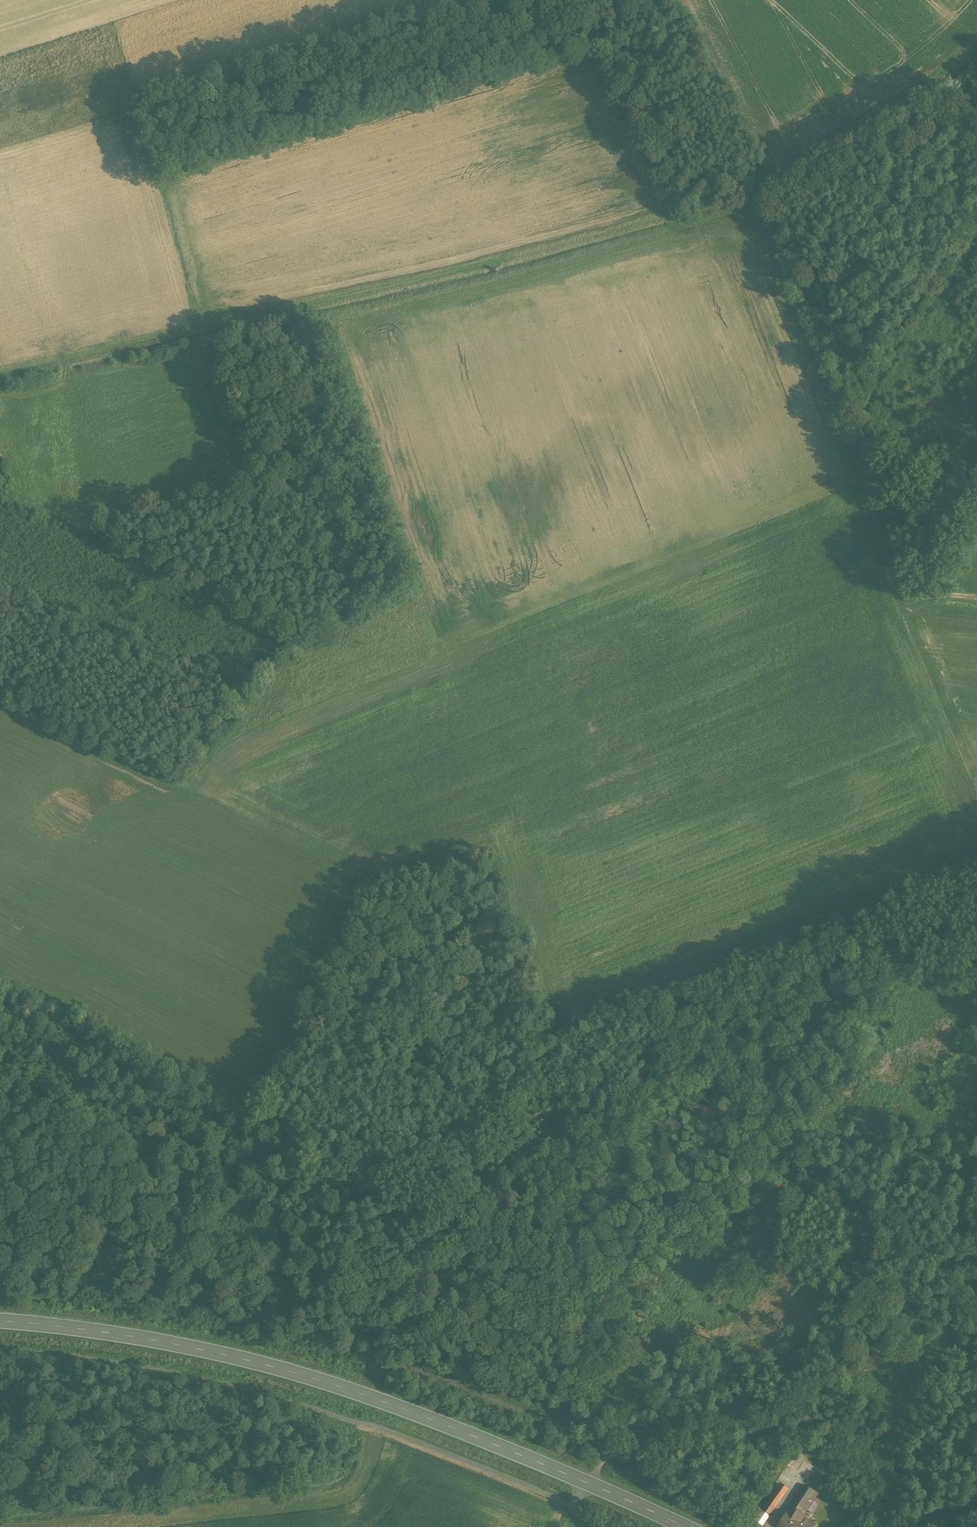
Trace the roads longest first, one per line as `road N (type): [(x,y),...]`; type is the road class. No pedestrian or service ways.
road 1 (primary): [(687,1526),(304,1375),(154,1340),(0,1320)]
road 2 (track): [(976,599),(911,598),(894,589),(752,219)]
road 3 (track): [(588,1483),(609,1452),(631,1454),(976,1330)]
road 4 (track): [(401,1365),(609,1452)]
road 5 (track): [(0,397),(206,351)]
road 6 (track): [(0,703),(159,783)]

